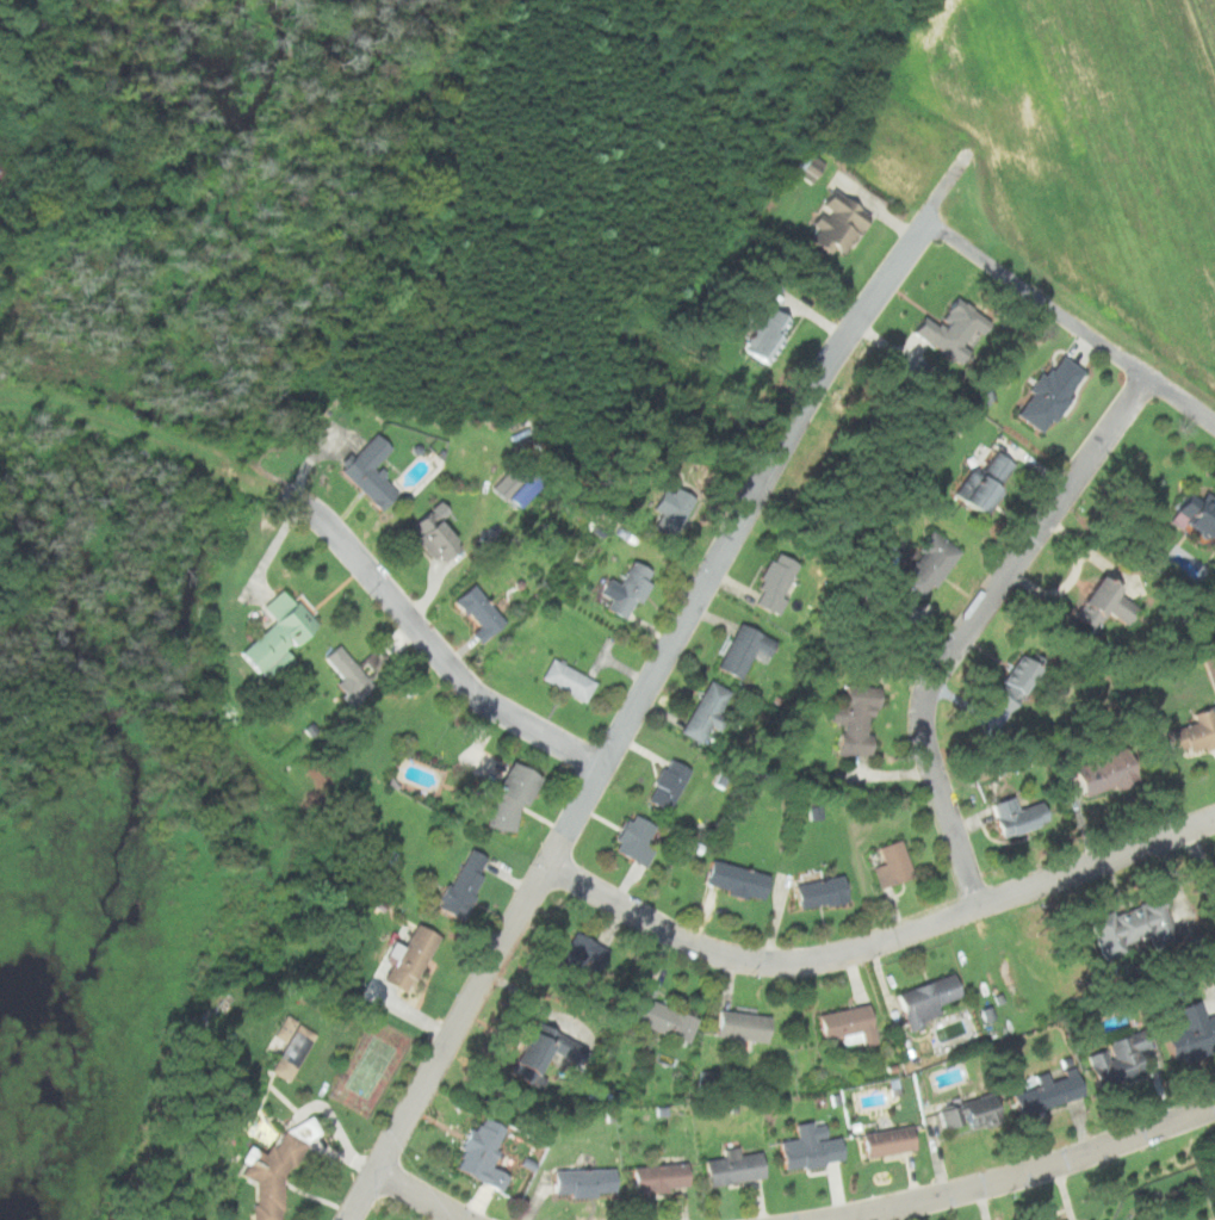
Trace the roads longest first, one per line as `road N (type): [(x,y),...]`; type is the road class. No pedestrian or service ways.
road 1 (residential): [(356,1219),(831,363),(971,155)]
road 2 (residential): [(554,863),(732,959),(792,966),(893,943),(1214,822)]
road 3 (residential): [(981,911),(941,798),(932,689),(1152,378)]
road 4 (residential): [(609,768),(494,712),(342,539),(286,494)]
road 5 (residential): [(830,1219),(1128,1146),(1214,1112)]
road 6 (residential): [(1214,423),(930,212)]

